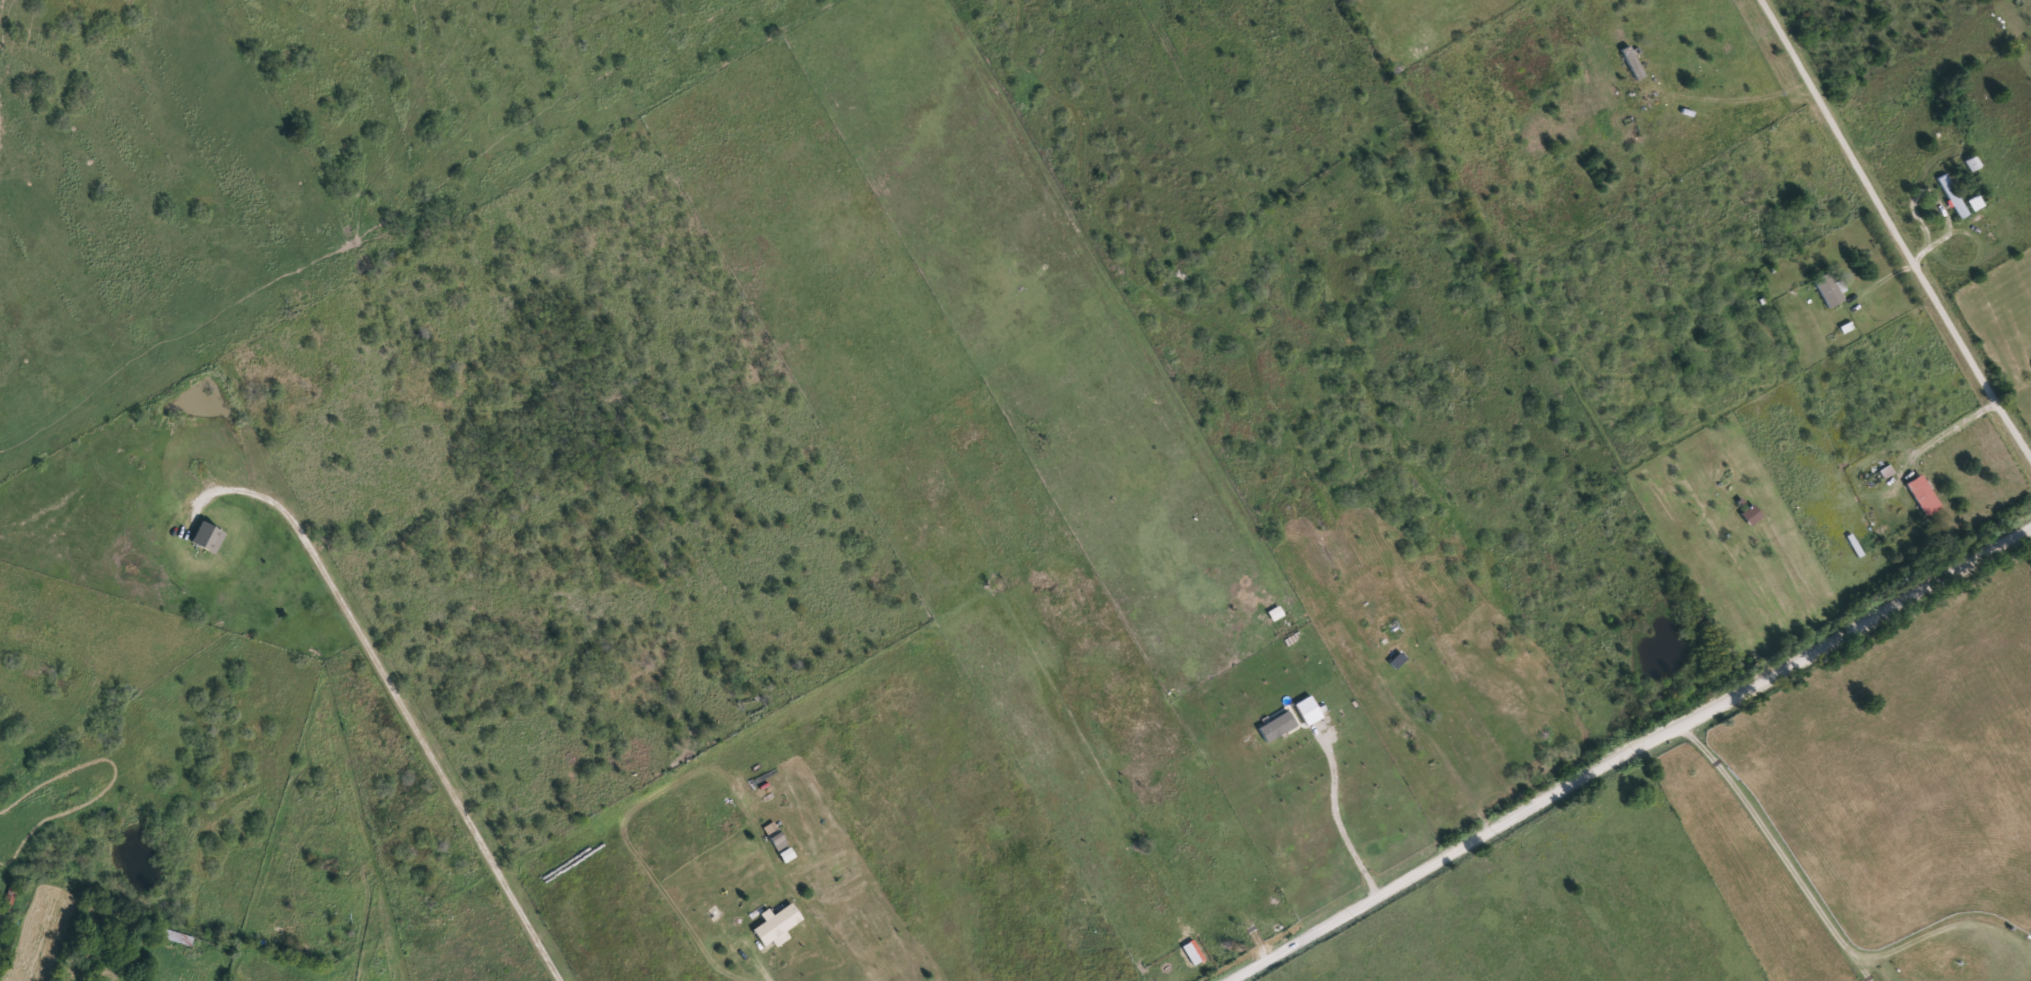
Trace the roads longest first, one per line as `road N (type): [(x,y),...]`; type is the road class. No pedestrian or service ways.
road 1 (residential): [(2030,527),(1234,980)]
road 2 (residential): [(1762,0),(2030,458)]

